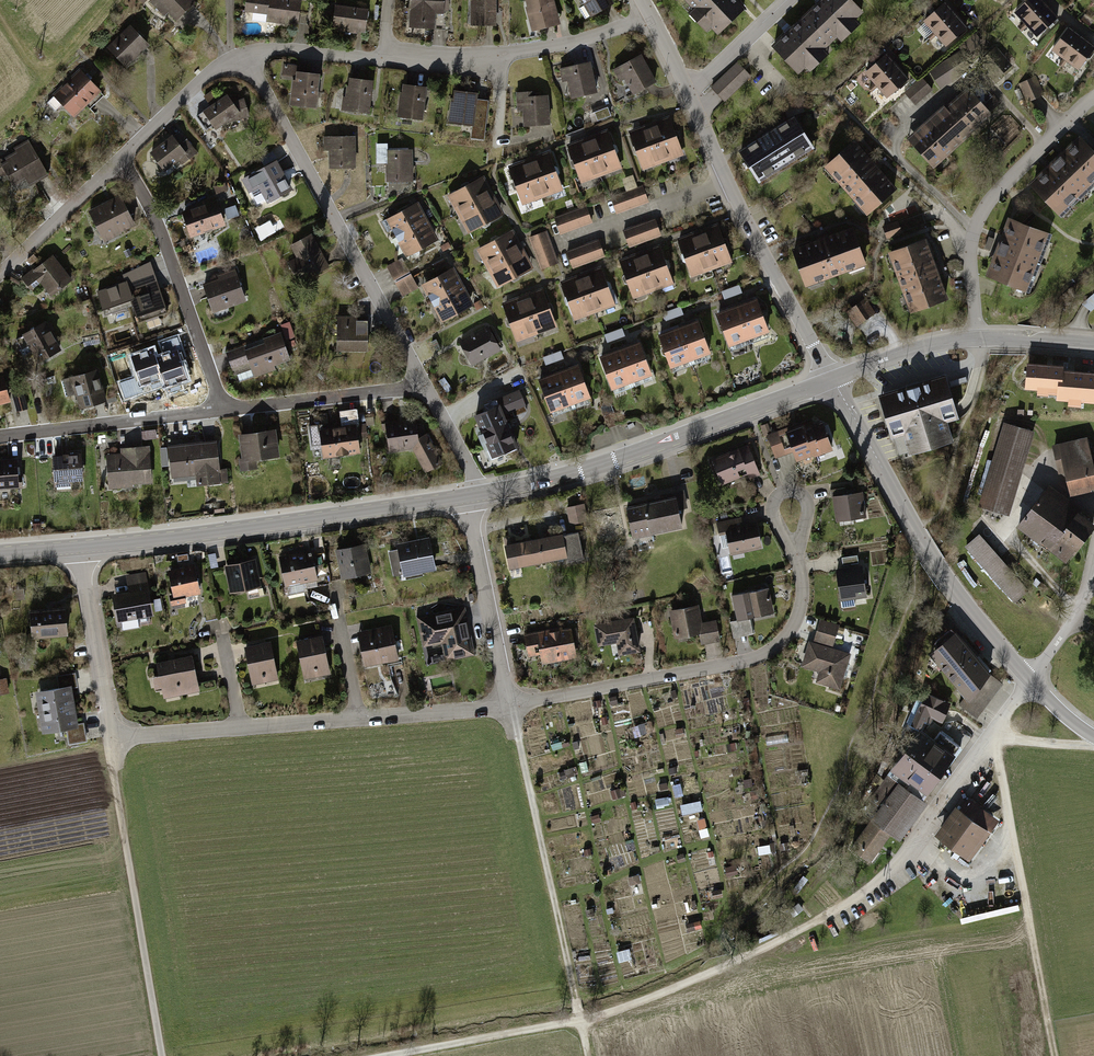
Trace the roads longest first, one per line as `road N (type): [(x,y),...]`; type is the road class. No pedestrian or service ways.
road 1 (track): [(877,885),(759,952),(636,1003),(380,1055)]
road 2 (residential): [(113,742),(512,702)]
road 3 (tertiary): [(79,547),(468,497)]
road 4 (residential): [(418,378),(414,356),(243,55)]
road 5 (tertiary): [(484,494),(573,474),(833,378)]
road 6 (residential): [(512,702),(765,653),(801,607),(796,557)]
road 7 (track): [(589,1055),(512,702)]
road 8 (tertiary): [(833,378),(942,572),(1030,678)]
road 9 (track): [(1056,1055),(993,740)]
road 10 (residential): [(113,742),(165,1055)]
road 11 (residential): [(1093,99),(978,218),(970,257),(976,338)]
road 12 (residential): [(385,60),(497,58),(652,17)]
road 13 (residential): [(120,158),(168,251),(220,409)]
road 14 (residential): [(726,181),(833,378)]
road 15 (residential): [(220,409),(0,436)]
road 16 (residential): [(512,702),(468,497)]
road 17 (residential): [(418,378),(399,391),(220,409)]
road 18 (residential): [(79,547),(113,742)]
road 19 (residential): [(559,242),(726,181)]
road 20 (residential): [(120,158),(0,272)]
road 21 (residential): [(243,55),(219,66),(120,158)]
road 22 (tertiary): [(833,378),(976,338)]
road 23 (residential): [(243,55),(272,48),(385,60)]
road 24 (residential): [(685,95),(786,0)]
road 25 (residential): [(484,494),(418,378)]

